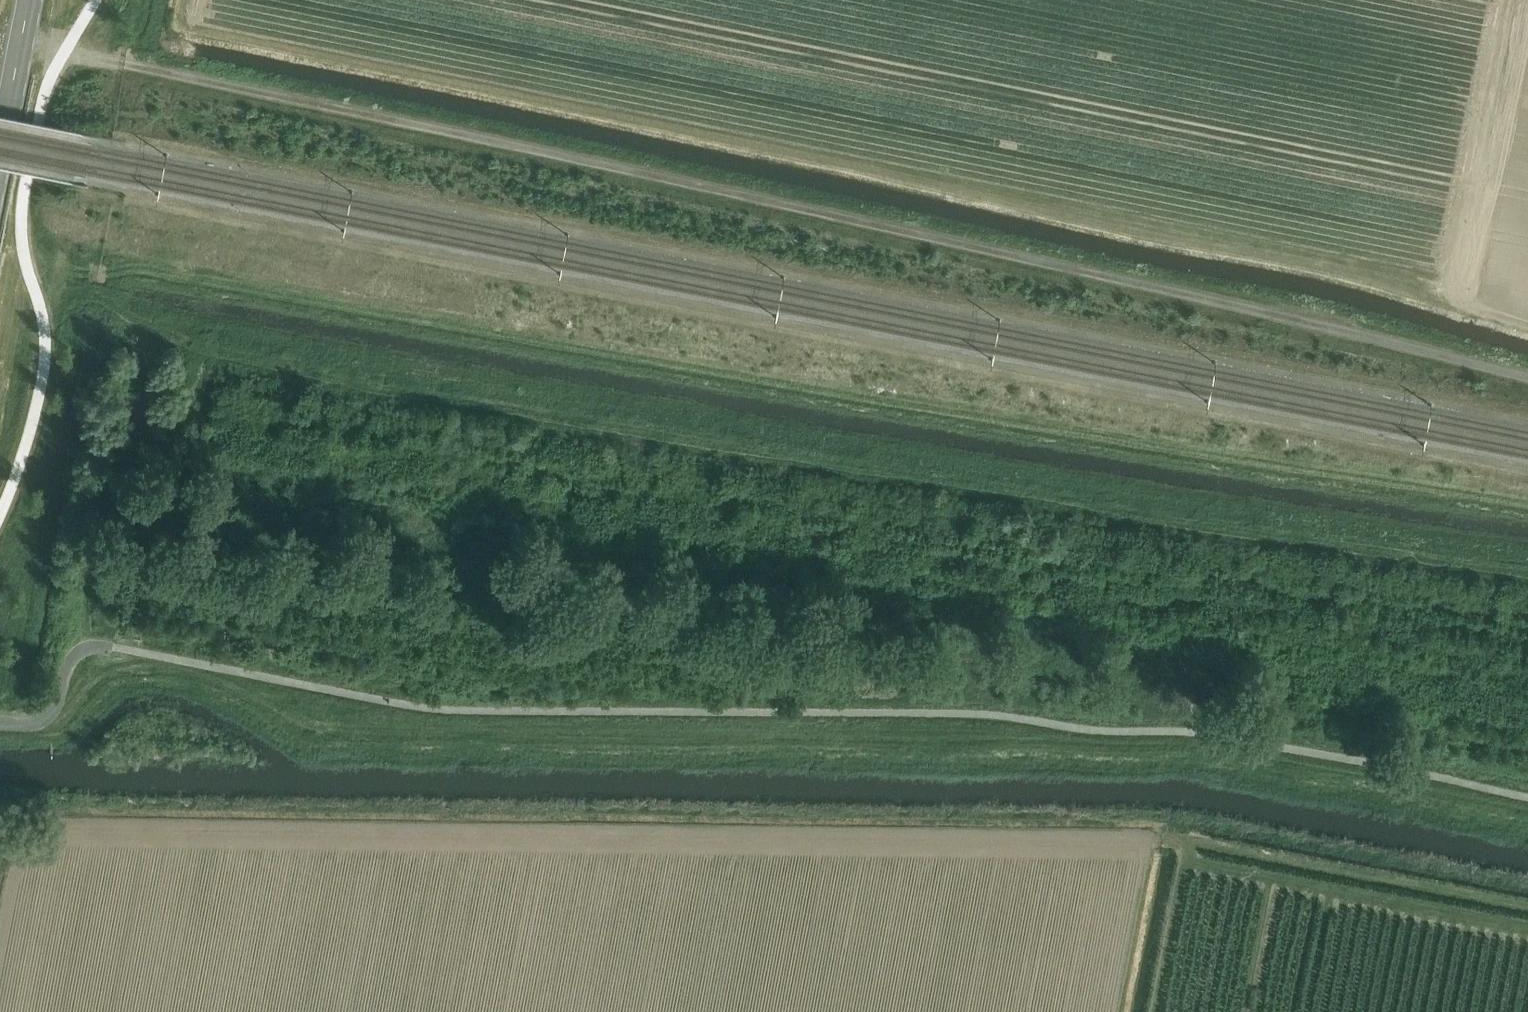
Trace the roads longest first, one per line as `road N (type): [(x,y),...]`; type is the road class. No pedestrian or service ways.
road 1 (primary): [(0,149),(29,0)]

